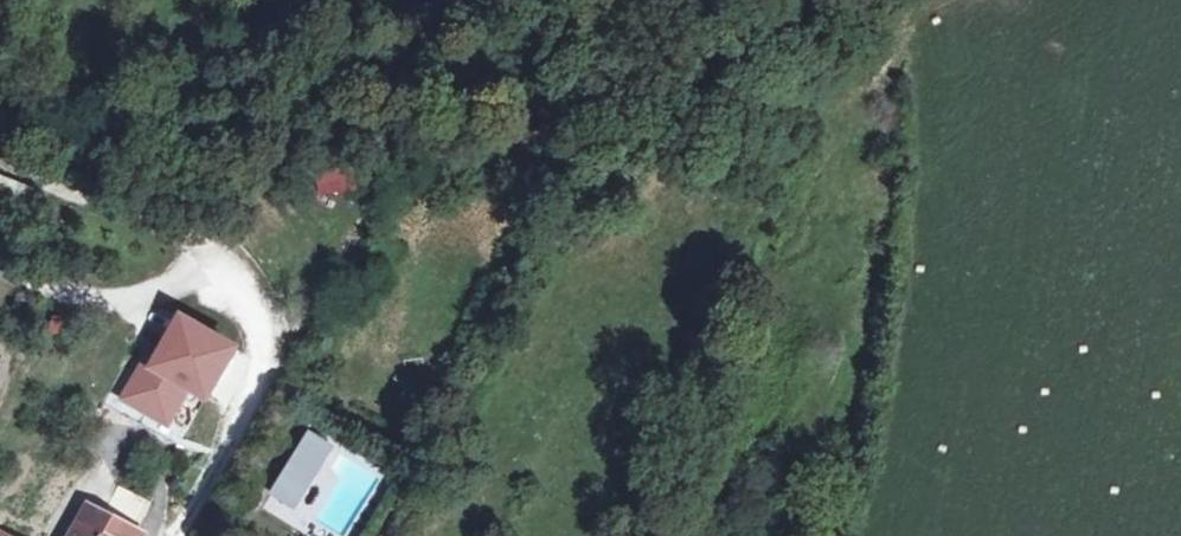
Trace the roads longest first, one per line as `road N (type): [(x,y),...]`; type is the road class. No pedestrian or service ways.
road 1 (track): [(379,535),(522,328),(689,20),(727,0)]
road 2 (residential): [(175,535),(266,382),(275,341),(269,307),(246,278),(192,280)]
road 3 (track): [(650,92),(768,119),(896,66)]

